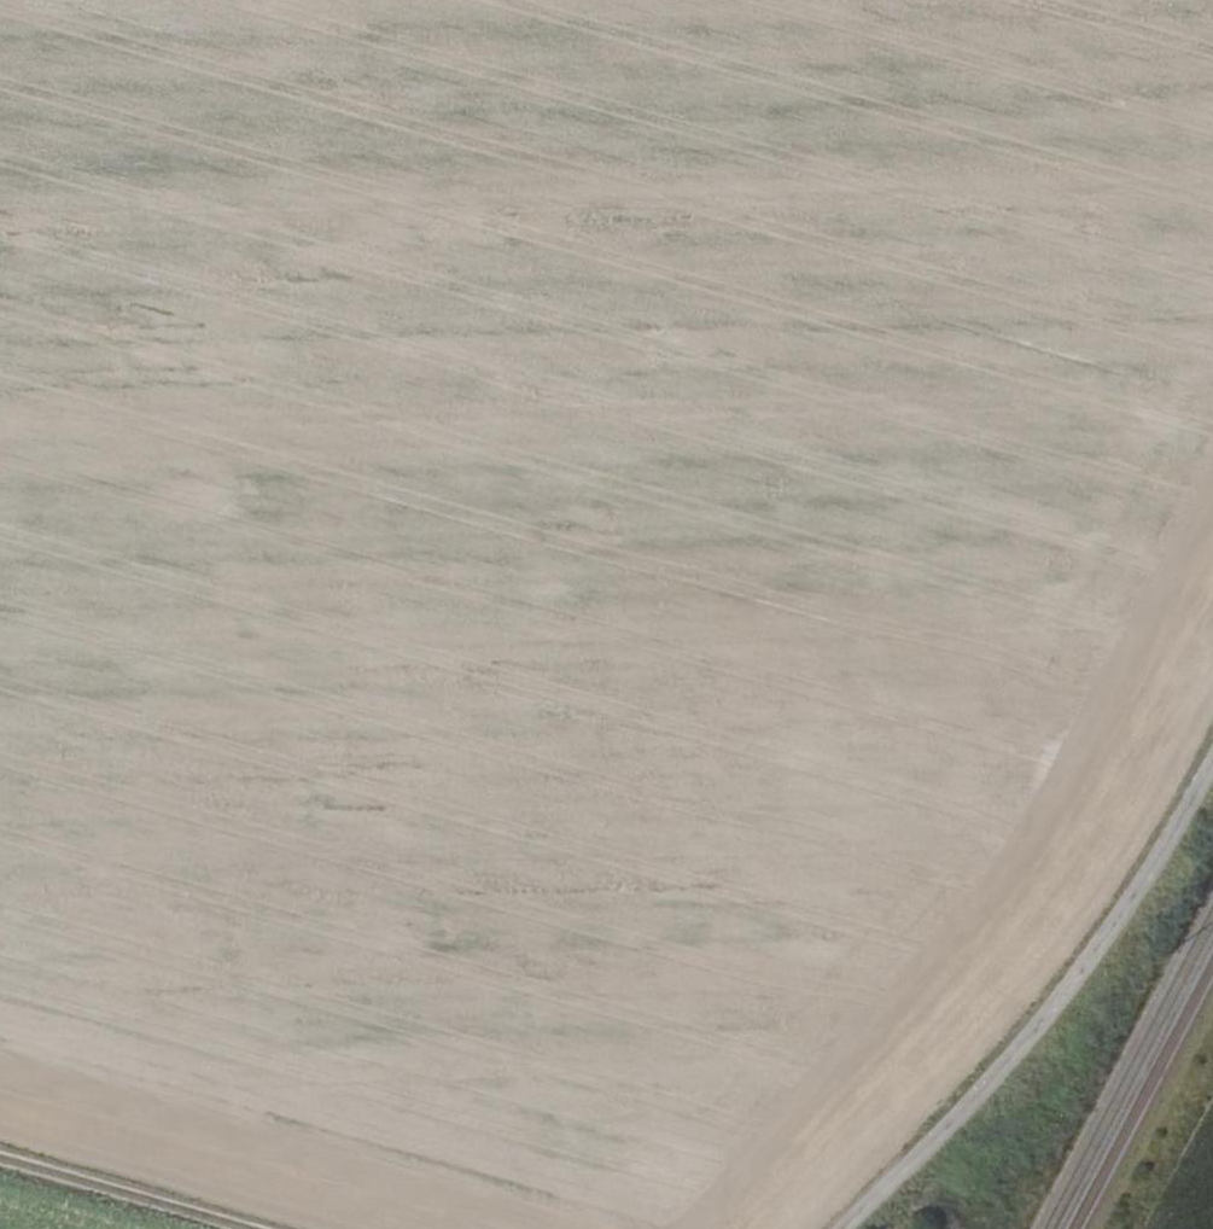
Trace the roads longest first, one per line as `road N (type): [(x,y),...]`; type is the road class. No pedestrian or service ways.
road 1 (track): [(850,1228),(1085,970),(1212,768)]
road 2 (track): [(0,1158),(254,1228)]

